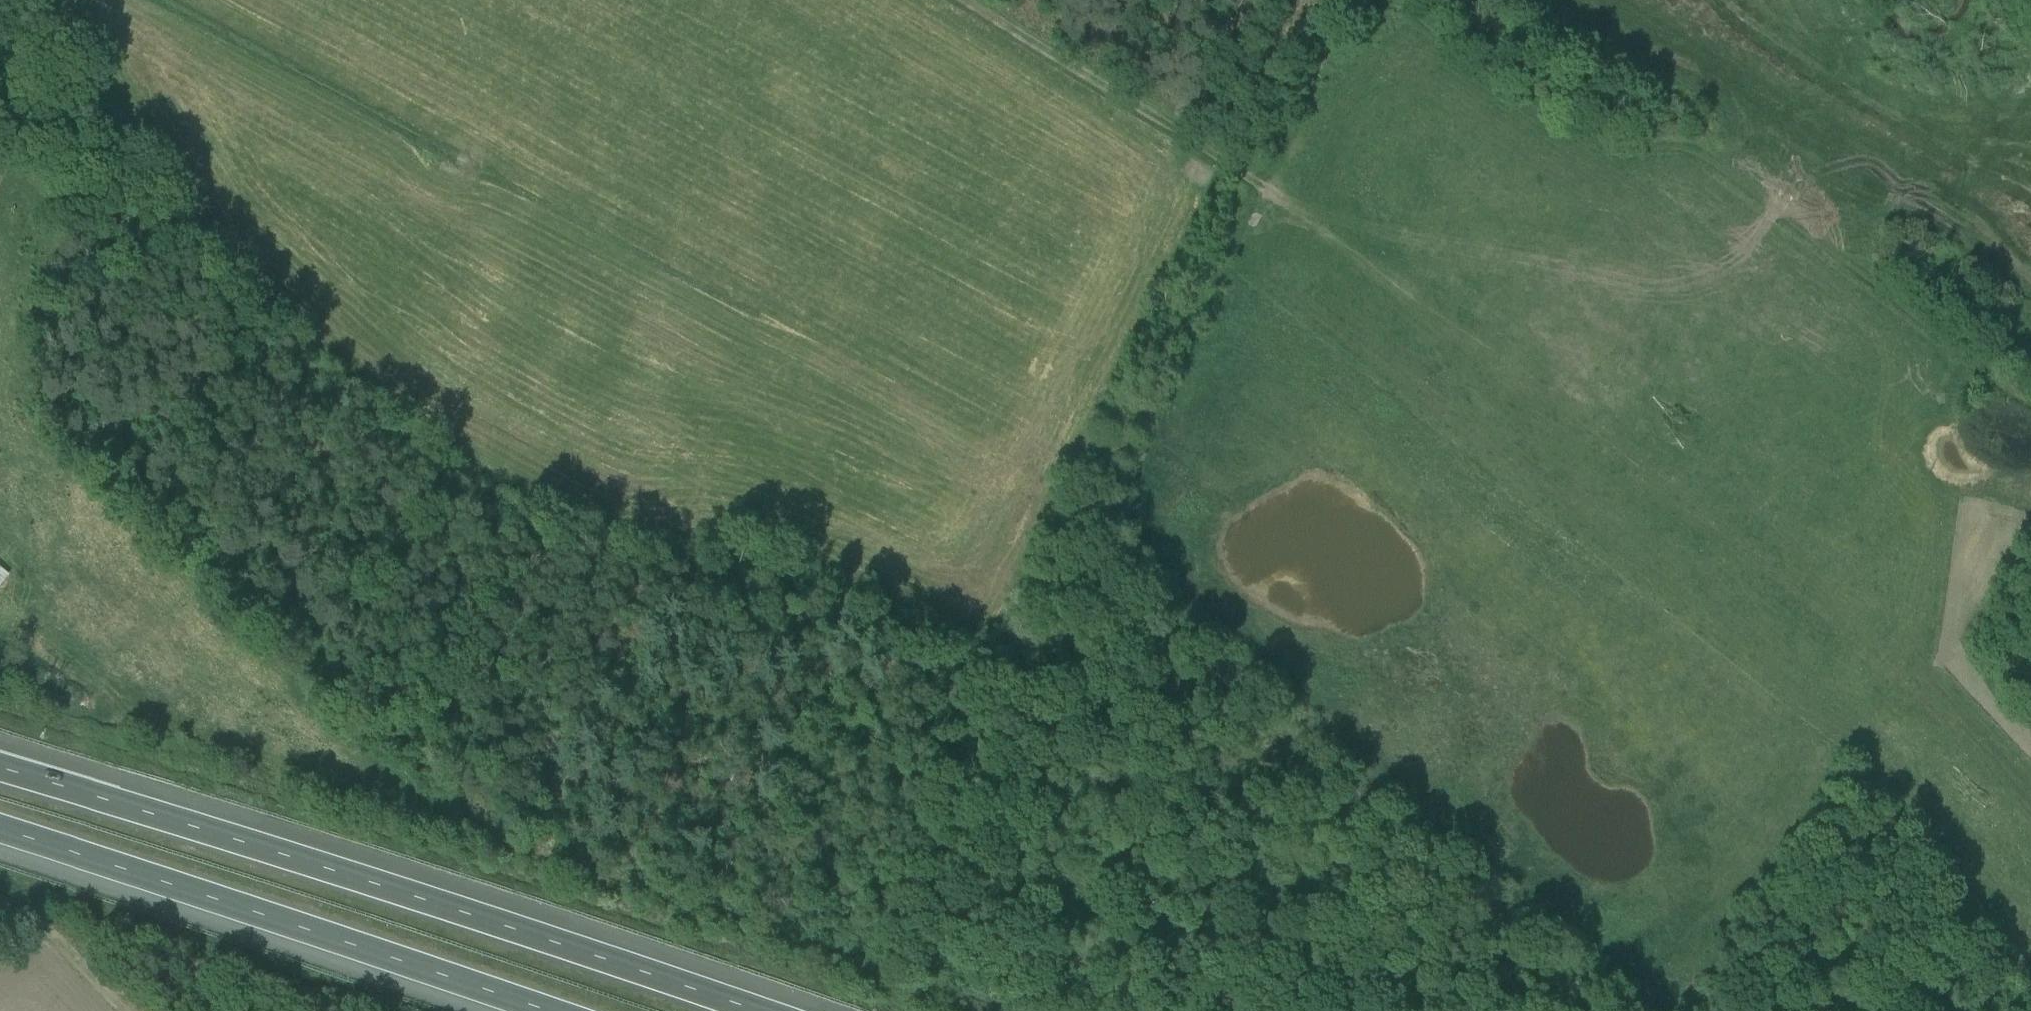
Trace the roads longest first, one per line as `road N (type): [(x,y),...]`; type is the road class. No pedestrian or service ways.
road 1 (motorway): [(777,1010),(400,884),(0,770)]
road 2 (motorway): [(0,829),(554,1010)]
road 3 (track): [(971,0),(1251,176)]
road 4 (track): [(0,905),(62,932),(152,1010)]

